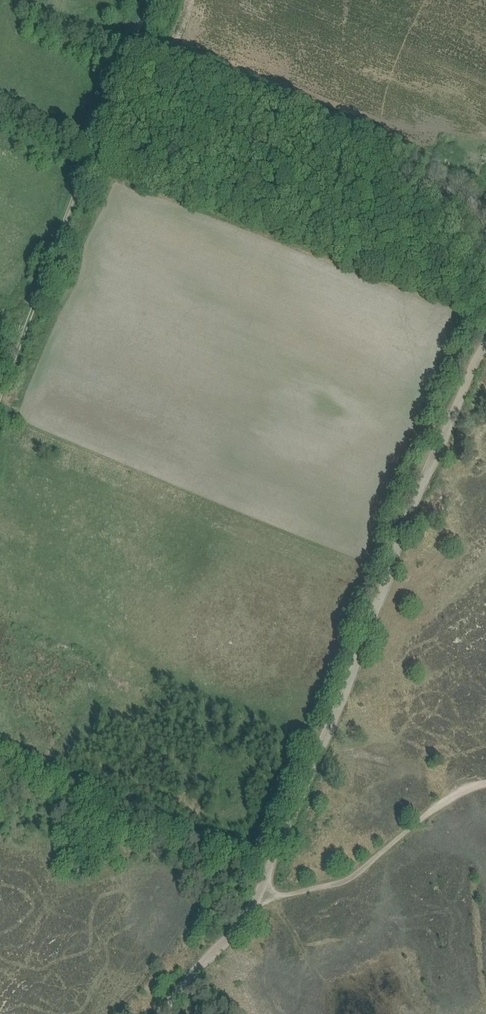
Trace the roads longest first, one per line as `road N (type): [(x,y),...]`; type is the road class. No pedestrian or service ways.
road 1 (track): [(485,343),(292,819),(245,911)]
road 2 (track): [(0,396),(149,0)]

